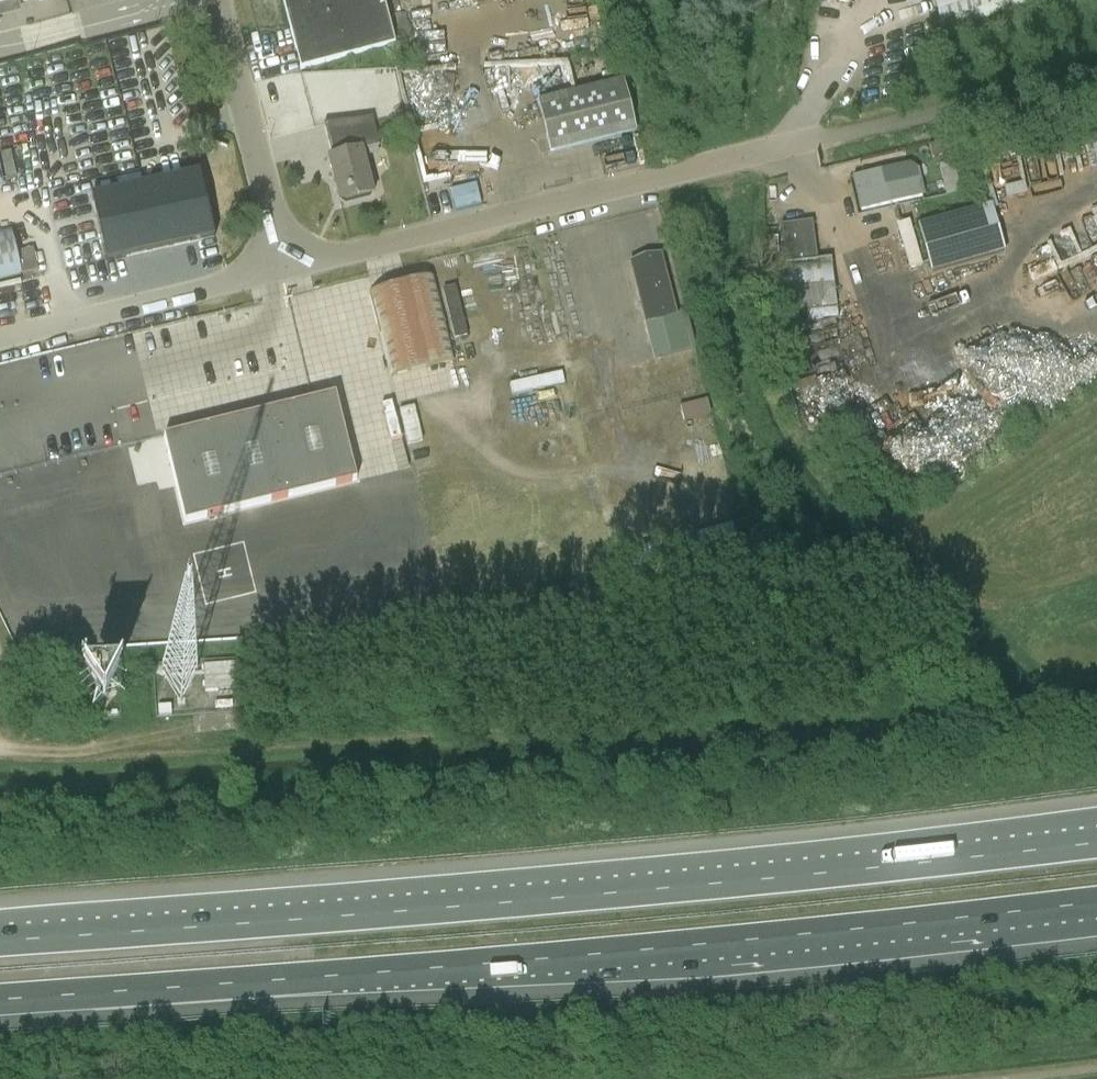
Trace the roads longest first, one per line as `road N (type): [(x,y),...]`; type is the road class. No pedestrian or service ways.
road 1 (motorway): [(0,997),(597,954),(1096,898)]
road 2 (motorway): [(1096,841),(603,895),(0,939)]
road 3 (unclassified): [(284,267),(801,144)]
road 4 (unclassified): [(0,338),(284,267)]
road 5 (unclassified): [(284,267),(214,0)]

